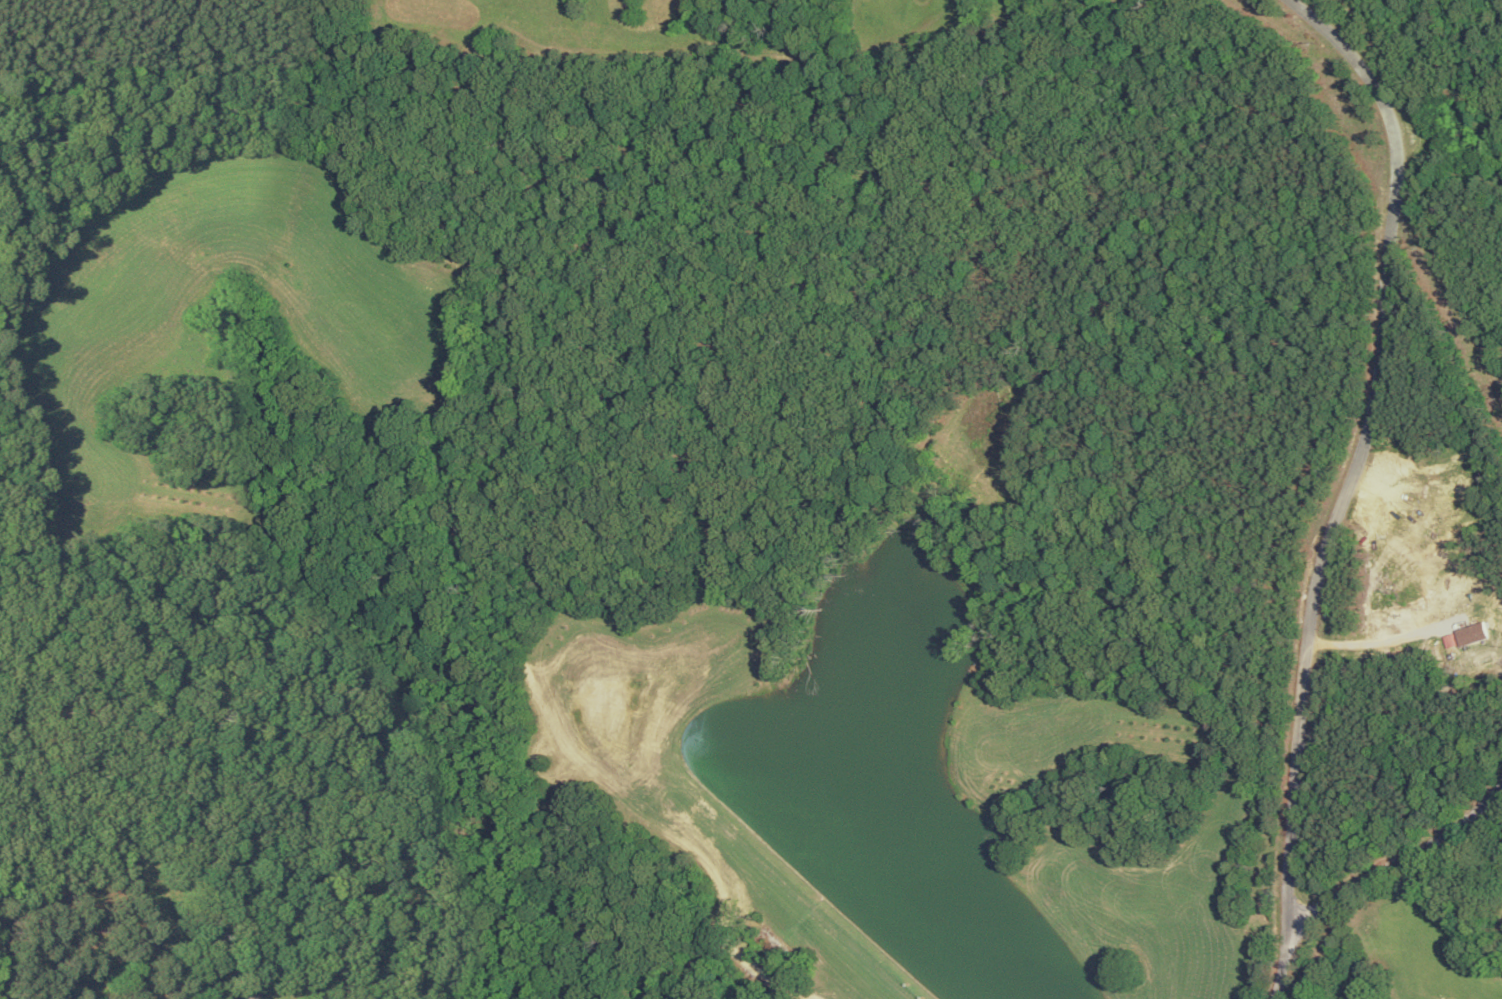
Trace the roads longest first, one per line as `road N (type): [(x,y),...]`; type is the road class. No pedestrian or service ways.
road 1 (tertiary): [(1274,998),(1289,925),(1307,642),(1324,552),(1374,421),(1386,361),(1399,149),(1376,81),(1292,0)]
road 2 (residential): [(1289,925),(1371,871),(1461,828),(1501,787)]

